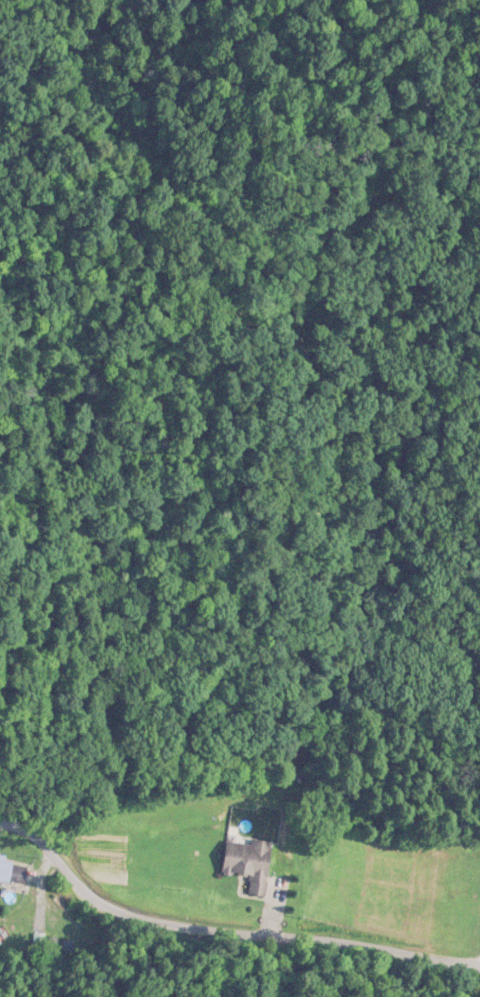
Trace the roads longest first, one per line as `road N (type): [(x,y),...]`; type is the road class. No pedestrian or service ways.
road 1 (residential): [(479,950),(442,937),(102,893),(0,847)]

